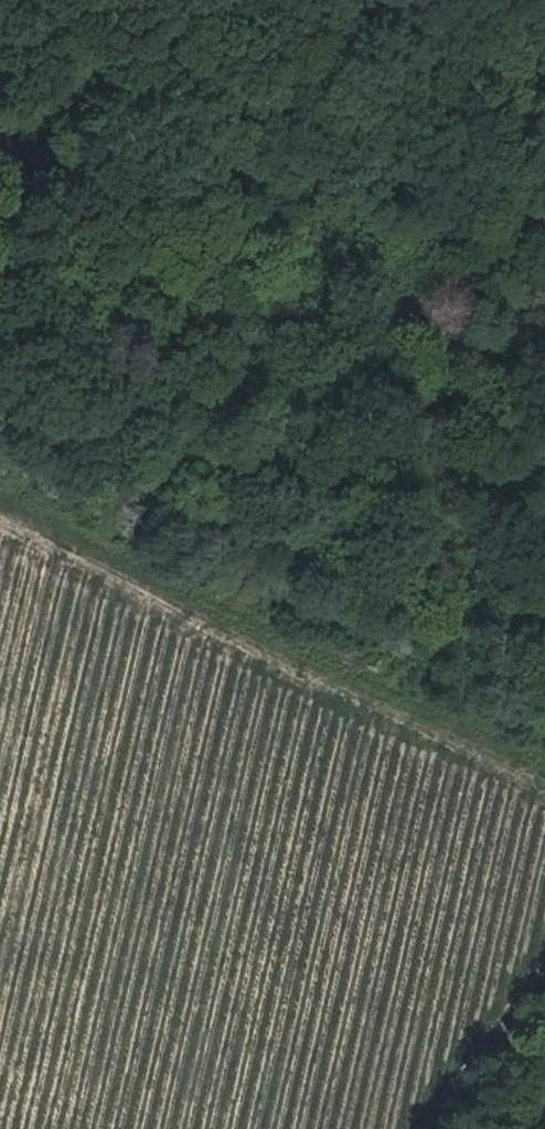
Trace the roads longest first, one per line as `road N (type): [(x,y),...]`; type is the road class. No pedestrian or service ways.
road 1 (track): [(0,461),(544,730)]
road 2 (track): [(0,519),(544,776)]
road 3 (unclassified): [(363,0),(437,60),(544,108)]
road 4 (track): [(544,960),(424,1128)]

